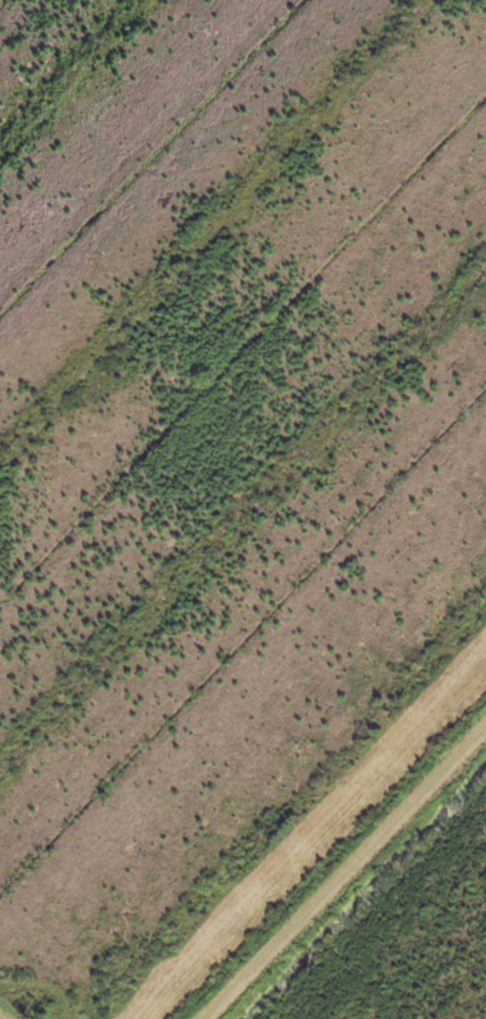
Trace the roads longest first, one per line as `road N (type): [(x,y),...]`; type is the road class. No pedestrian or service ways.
road 1 (track): [(209,1018),(485,732)]

